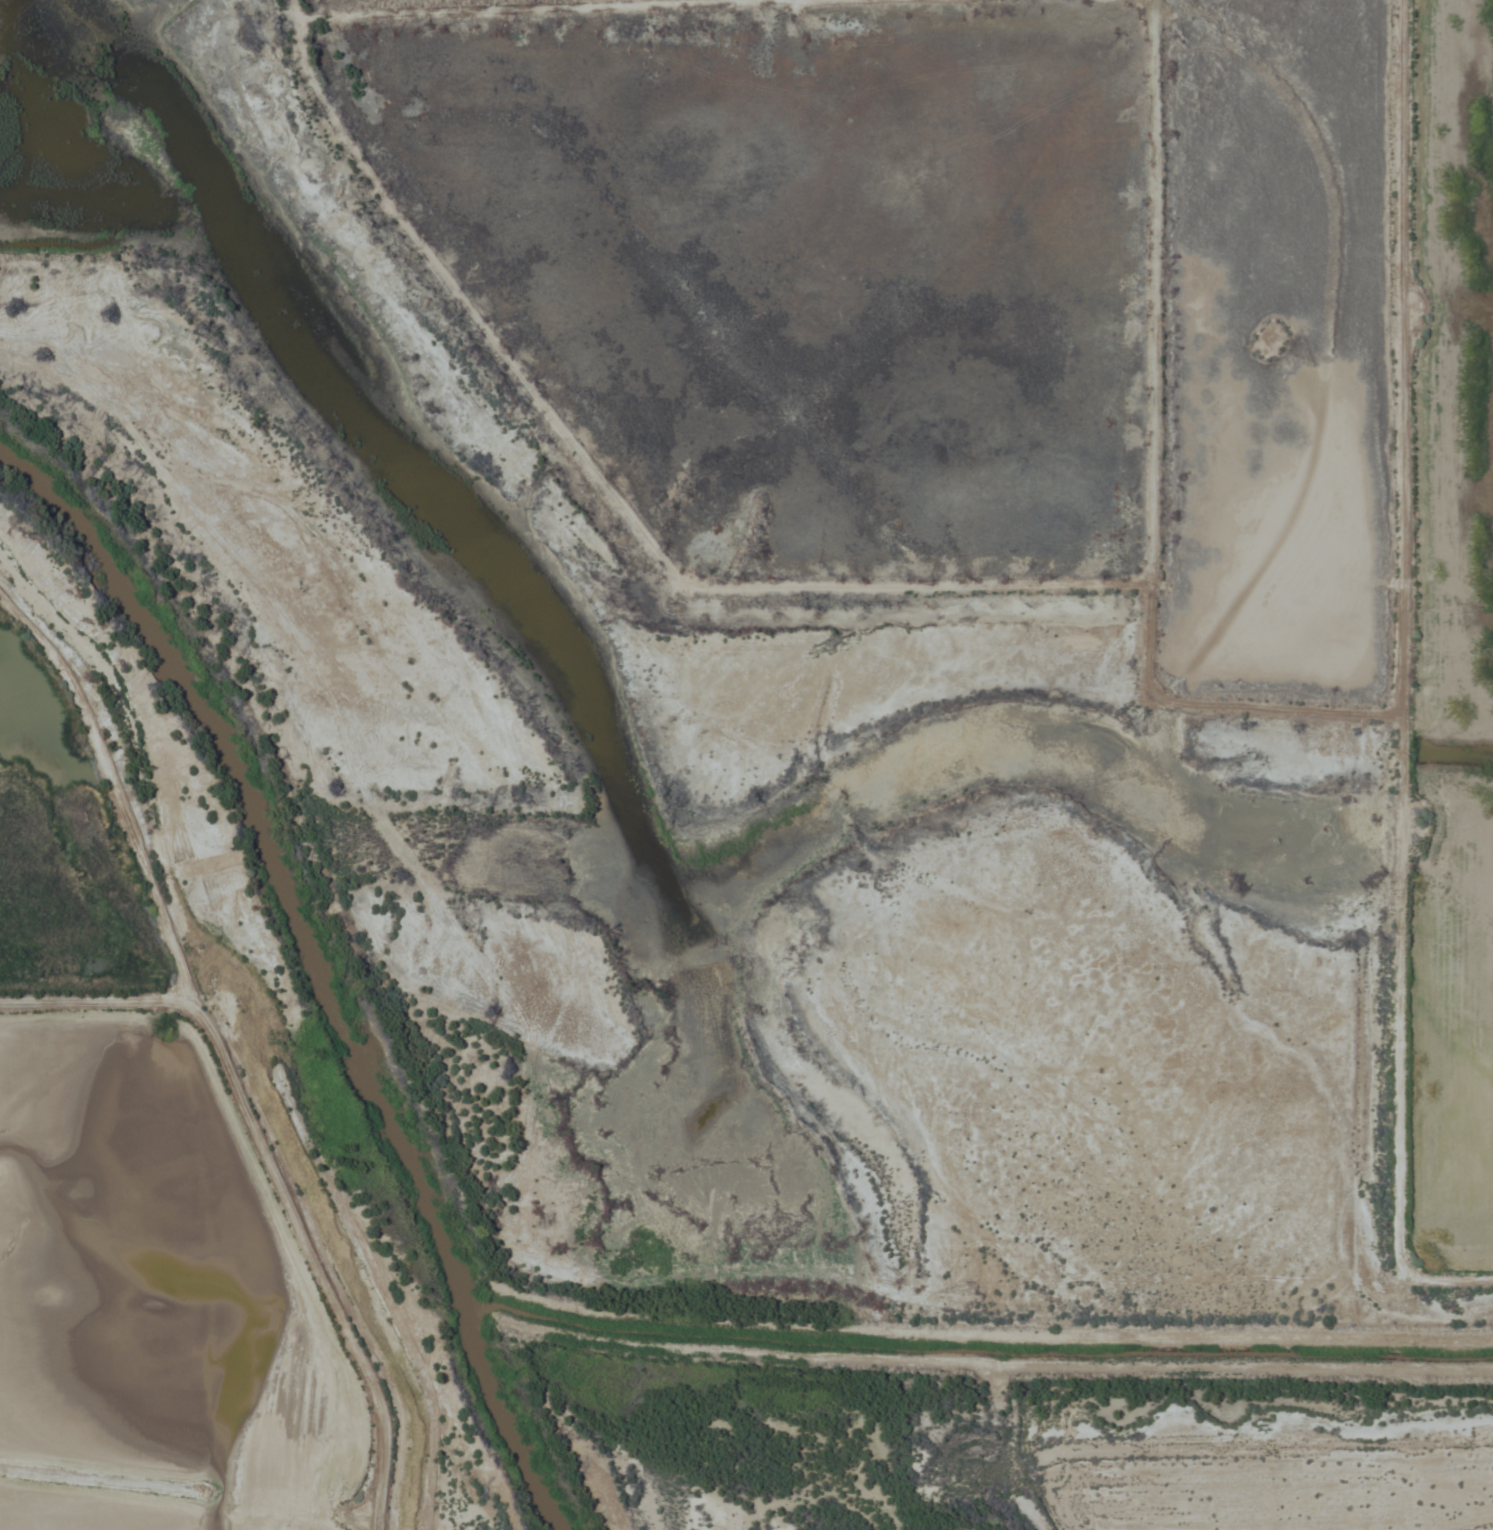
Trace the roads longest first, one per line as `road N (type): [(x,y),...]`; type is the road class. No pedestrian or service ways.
road 1 (track): [(1046,1390),(1492,1388)]
road 2 (track): [(1040,1529),(1005,1487),(995,1426),(1046,1390)]

